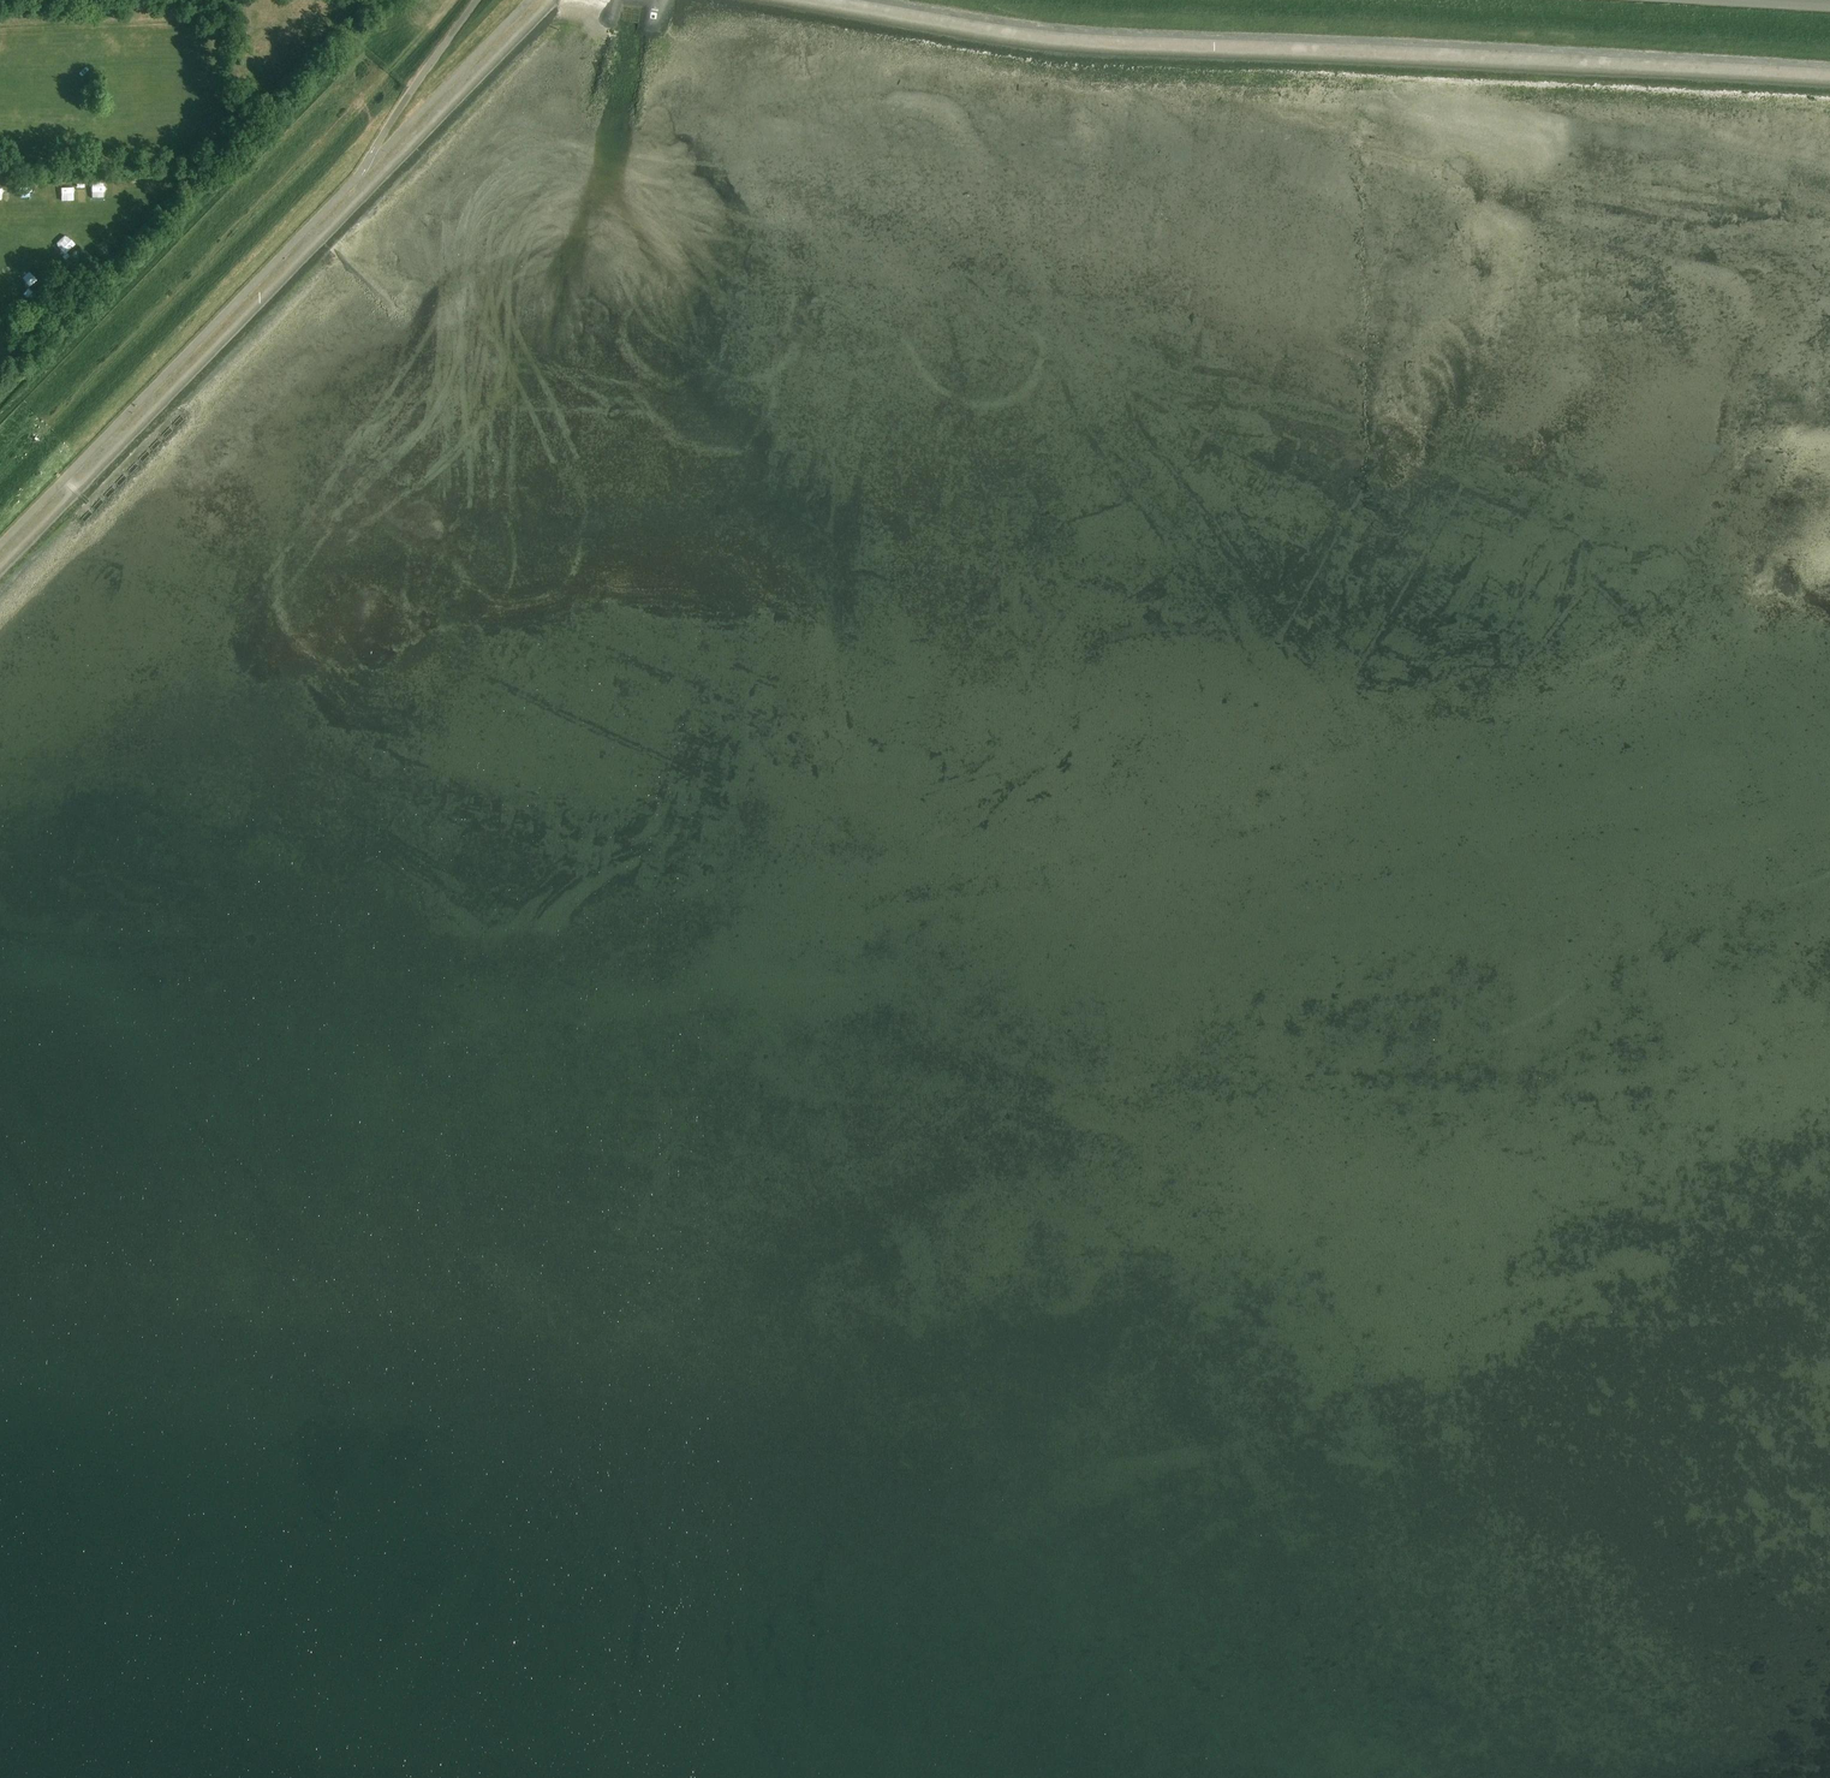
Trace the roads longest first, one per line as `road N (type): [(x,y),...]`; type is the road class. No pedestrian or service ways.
road 1 (unclassified): [(1829,11),(1626,0)]

